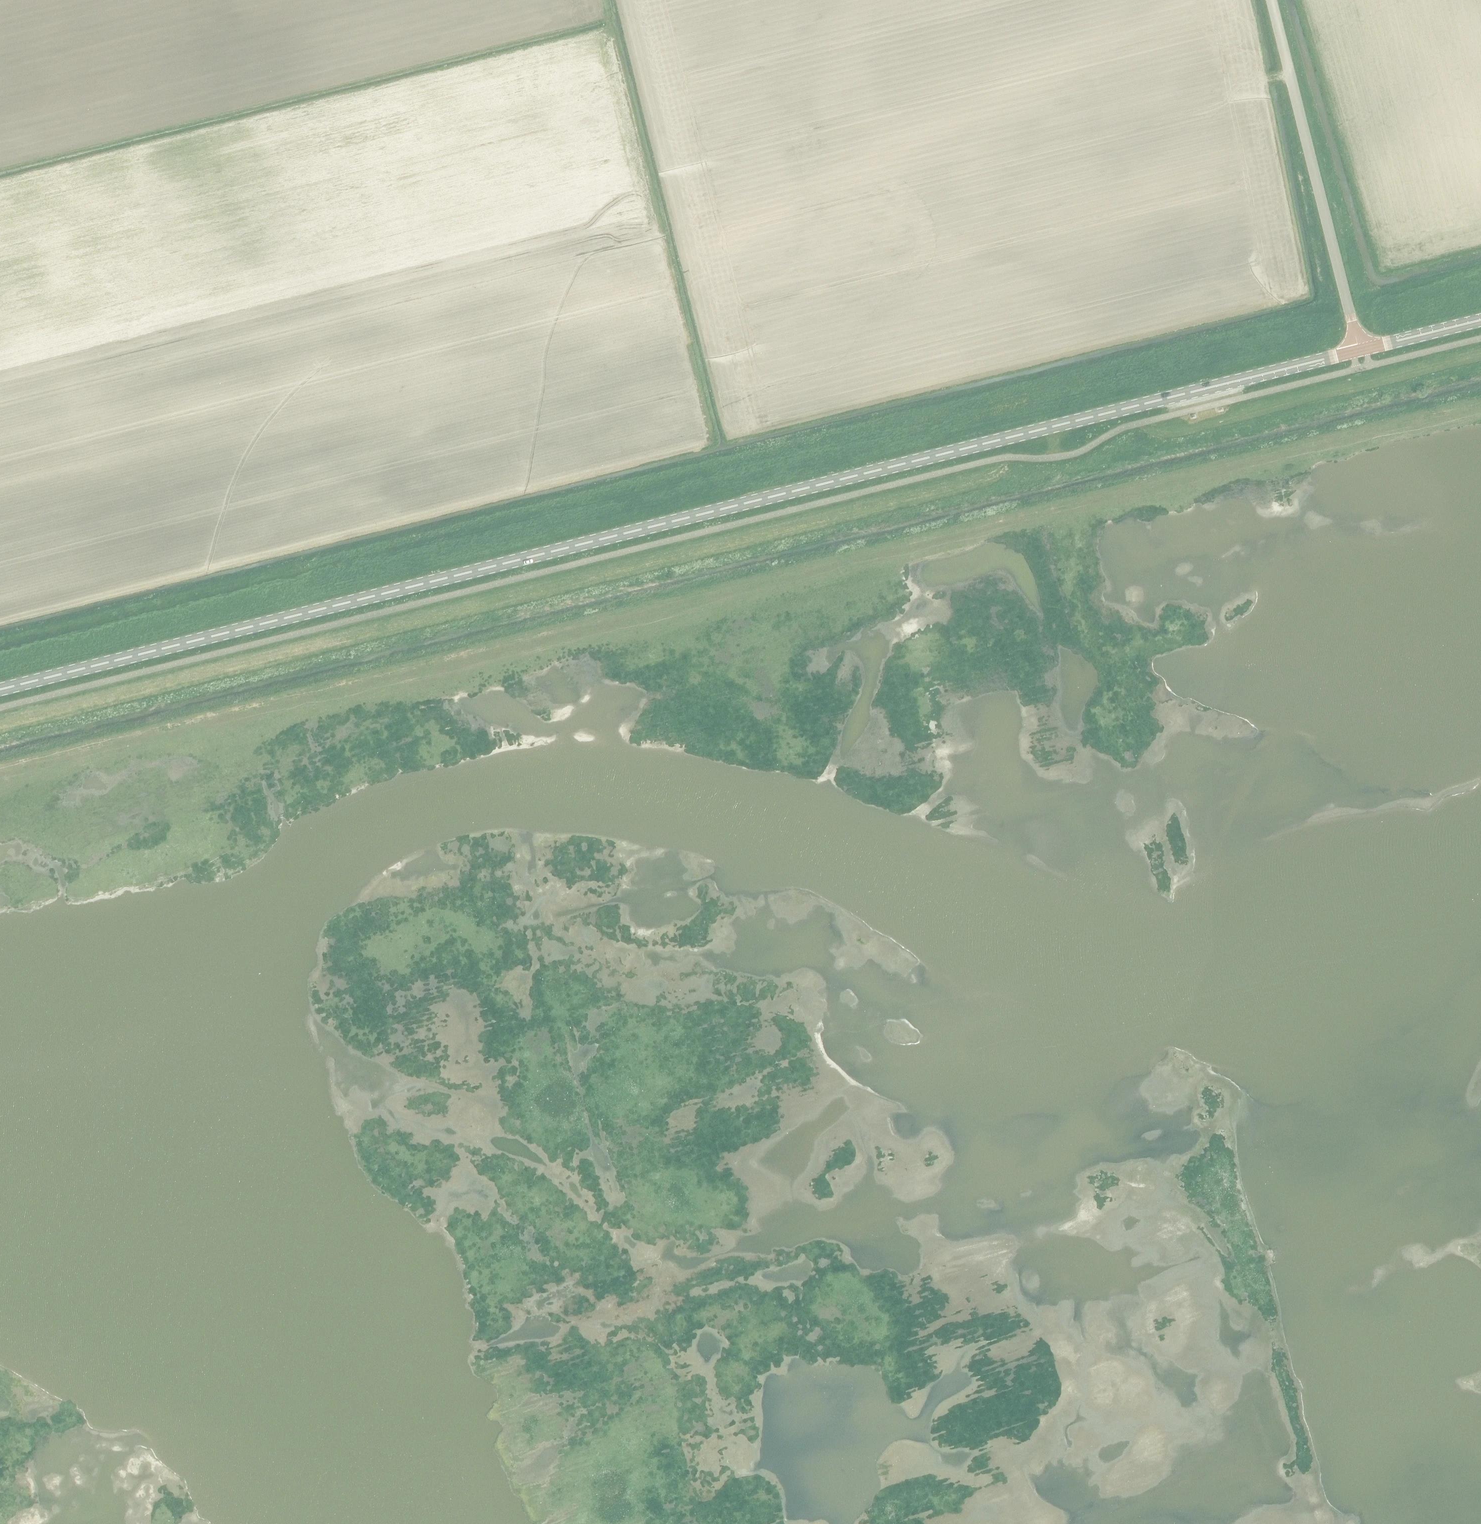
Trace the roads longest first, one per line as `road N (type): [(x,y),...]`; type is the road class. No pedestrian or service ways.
road 1 (secondary): [(0,689),(1359,350)]
road 2 (unclassified): [(1359,350),(1271,0)]
road 3 (secondary): [(1359,350),(1480,320)]

